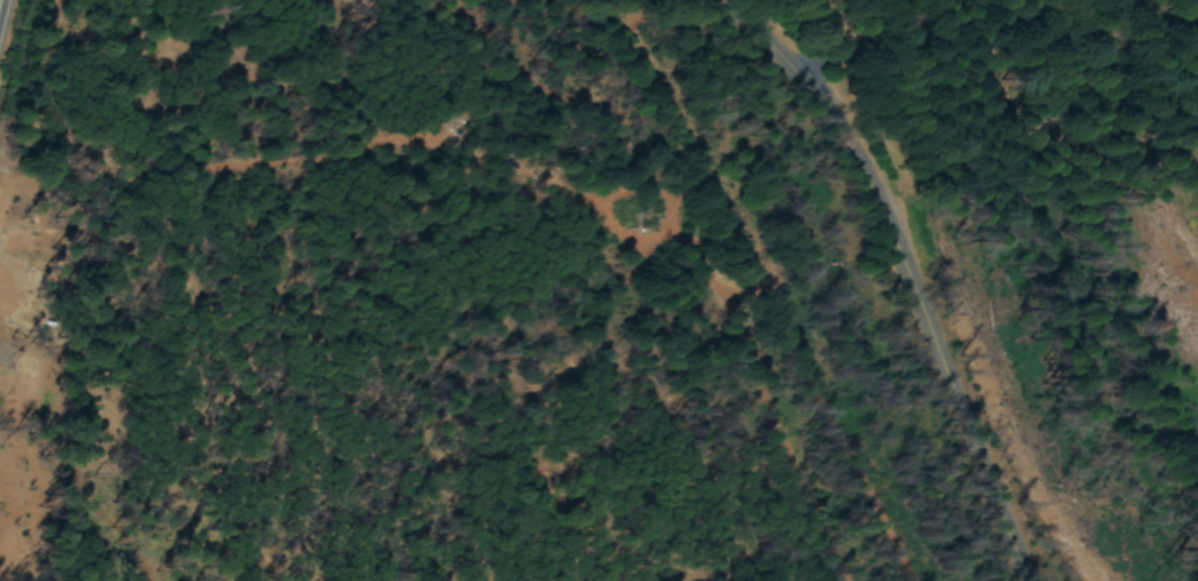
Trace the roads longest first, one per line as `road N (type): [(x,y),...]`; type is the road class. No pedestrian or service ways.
road 1 (residential): [(1043,580),(855,150),(730,0)]

